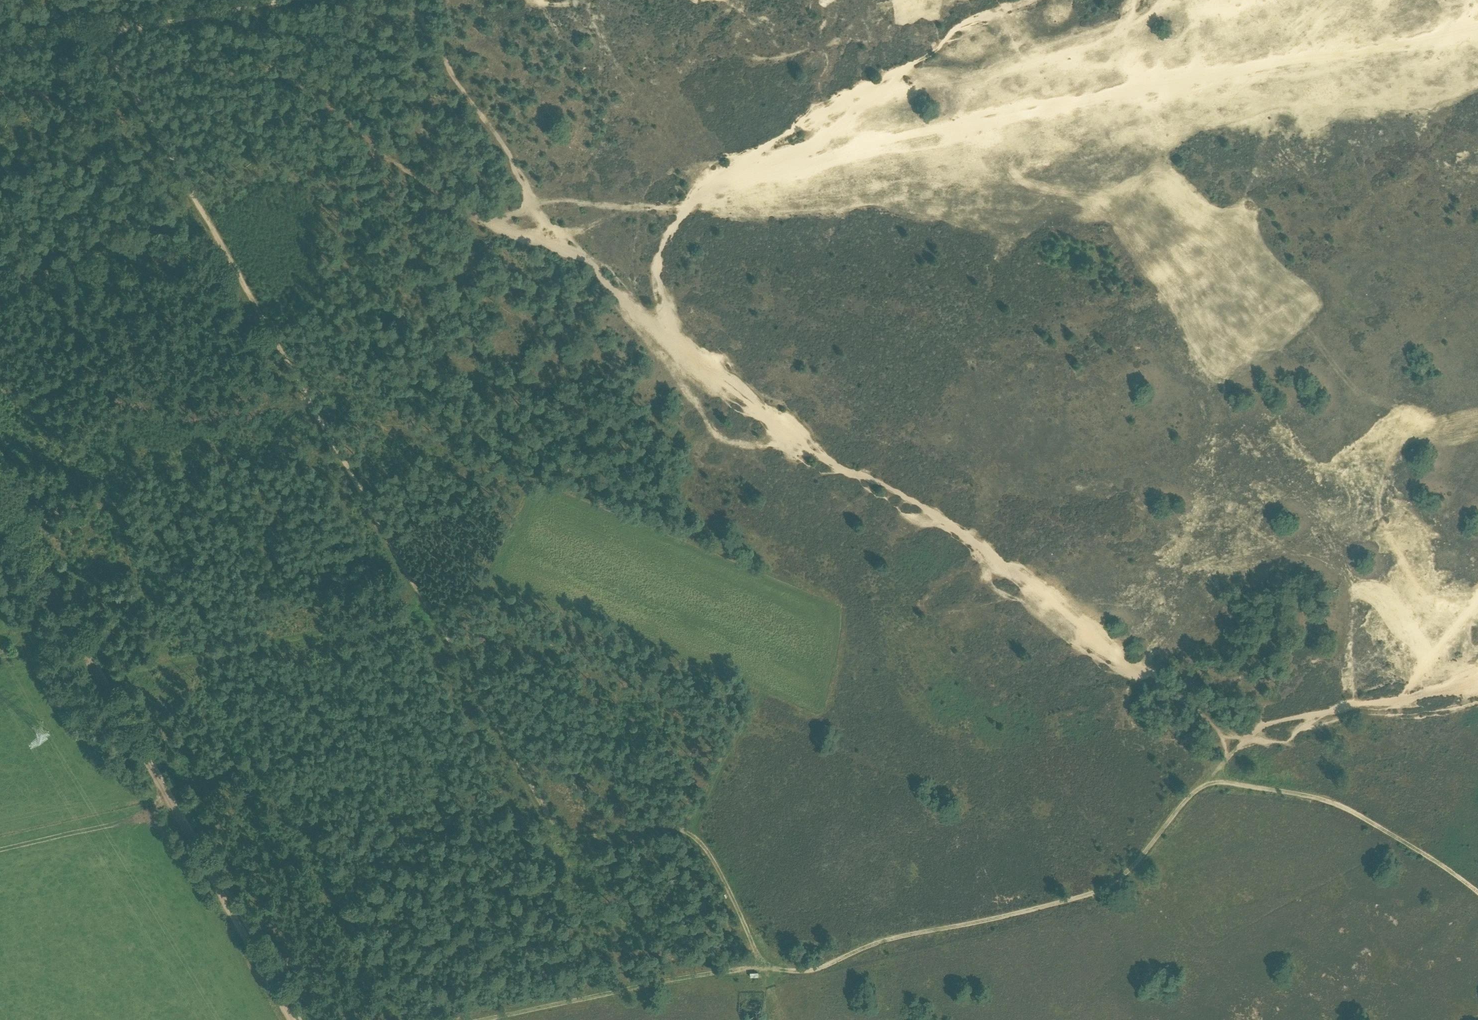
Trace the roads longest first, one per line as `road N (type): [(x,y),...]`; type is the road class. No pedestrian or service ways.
road 1 (track): [(765,968),(682,820),(571,838),(558,829),(91,32)]
road 2 (track): [(291,1019),(0,511)]
road 3 (track): [(1206,787),(1138,861),(1084,897),(895,938),(823,967),(765,968)]
road 4 (track): [(1477,892),(1346,808),(1310,796),(1206,787)]
road 5 (track): [(479,1019),(765,968)]
road 6 (track): [(91,32),(283,0)]
road 7 (track): [(692,836),(766,684)]

